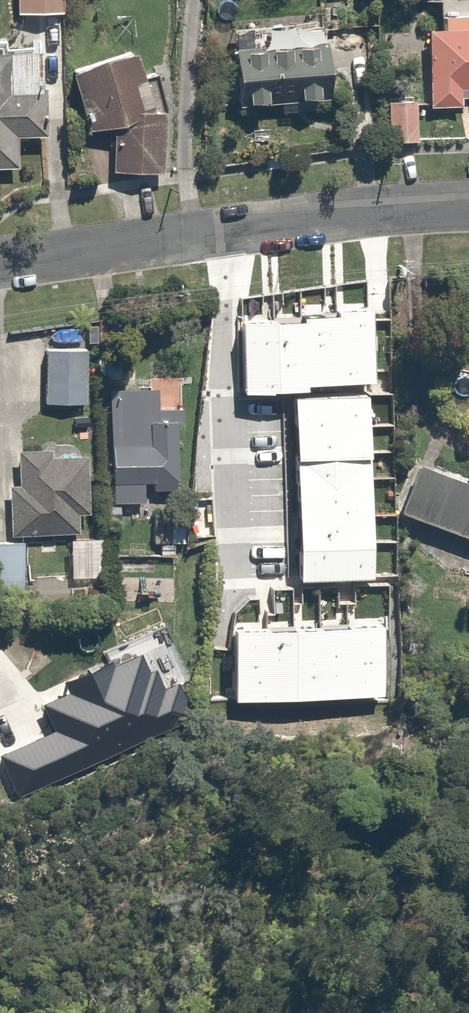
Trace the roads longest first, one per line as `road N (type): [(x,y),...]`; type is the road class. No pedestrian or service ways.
road 1 (residential): [(468,209),(406,210),(0,265)]

